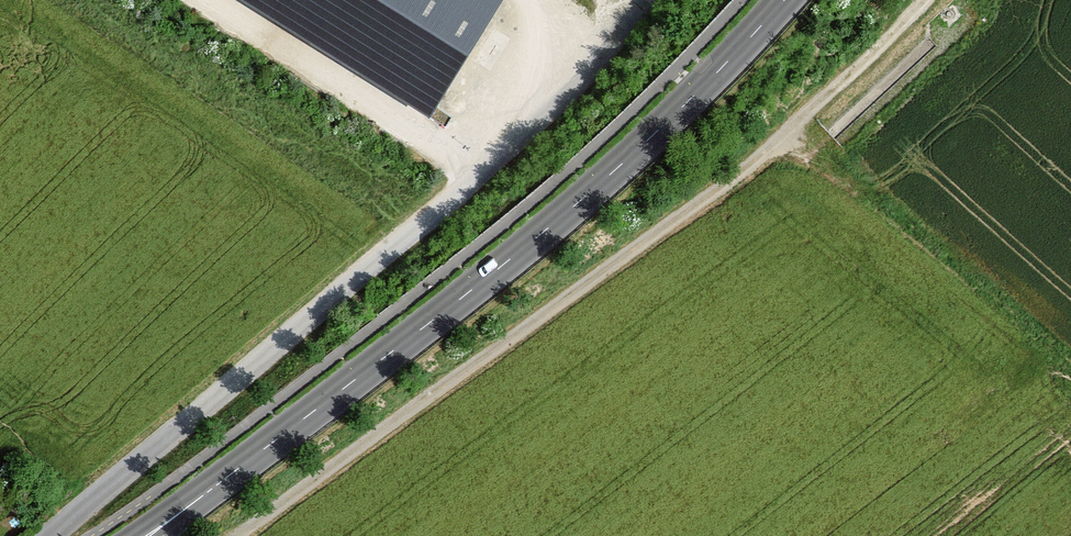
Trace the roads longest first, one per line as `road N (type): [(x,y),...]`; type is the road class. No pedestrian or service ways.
road 1 (track): [(234,535),(749,161),(925,0)]
road 2 (tertiary): [(145,535),(479,285),(702,87),(784,0)]
road 3 (unclassified): [(51,535),(520,139),(588,73),(647,0)]

